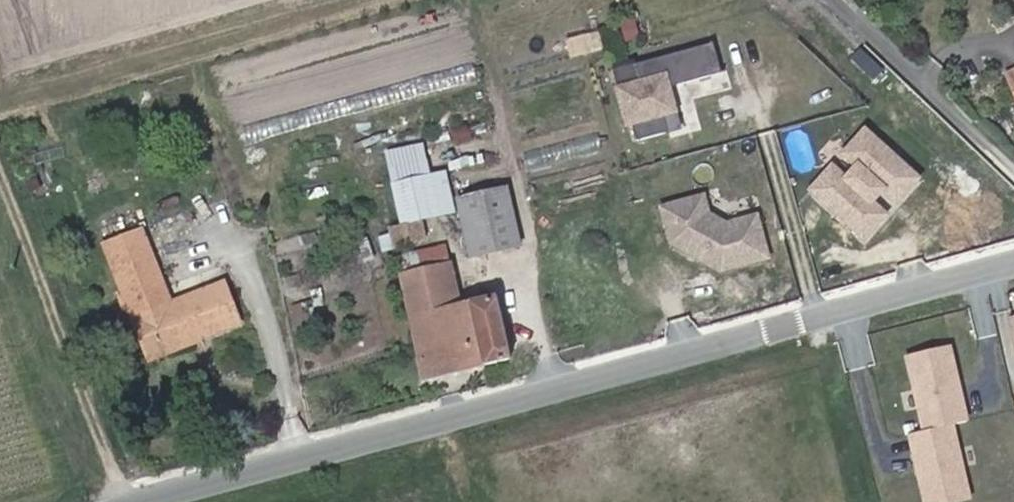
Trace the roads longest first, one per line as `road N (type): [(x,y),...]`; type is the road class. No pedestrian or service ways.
road 1 (unclassified): [(1013,268),(174,501)]

